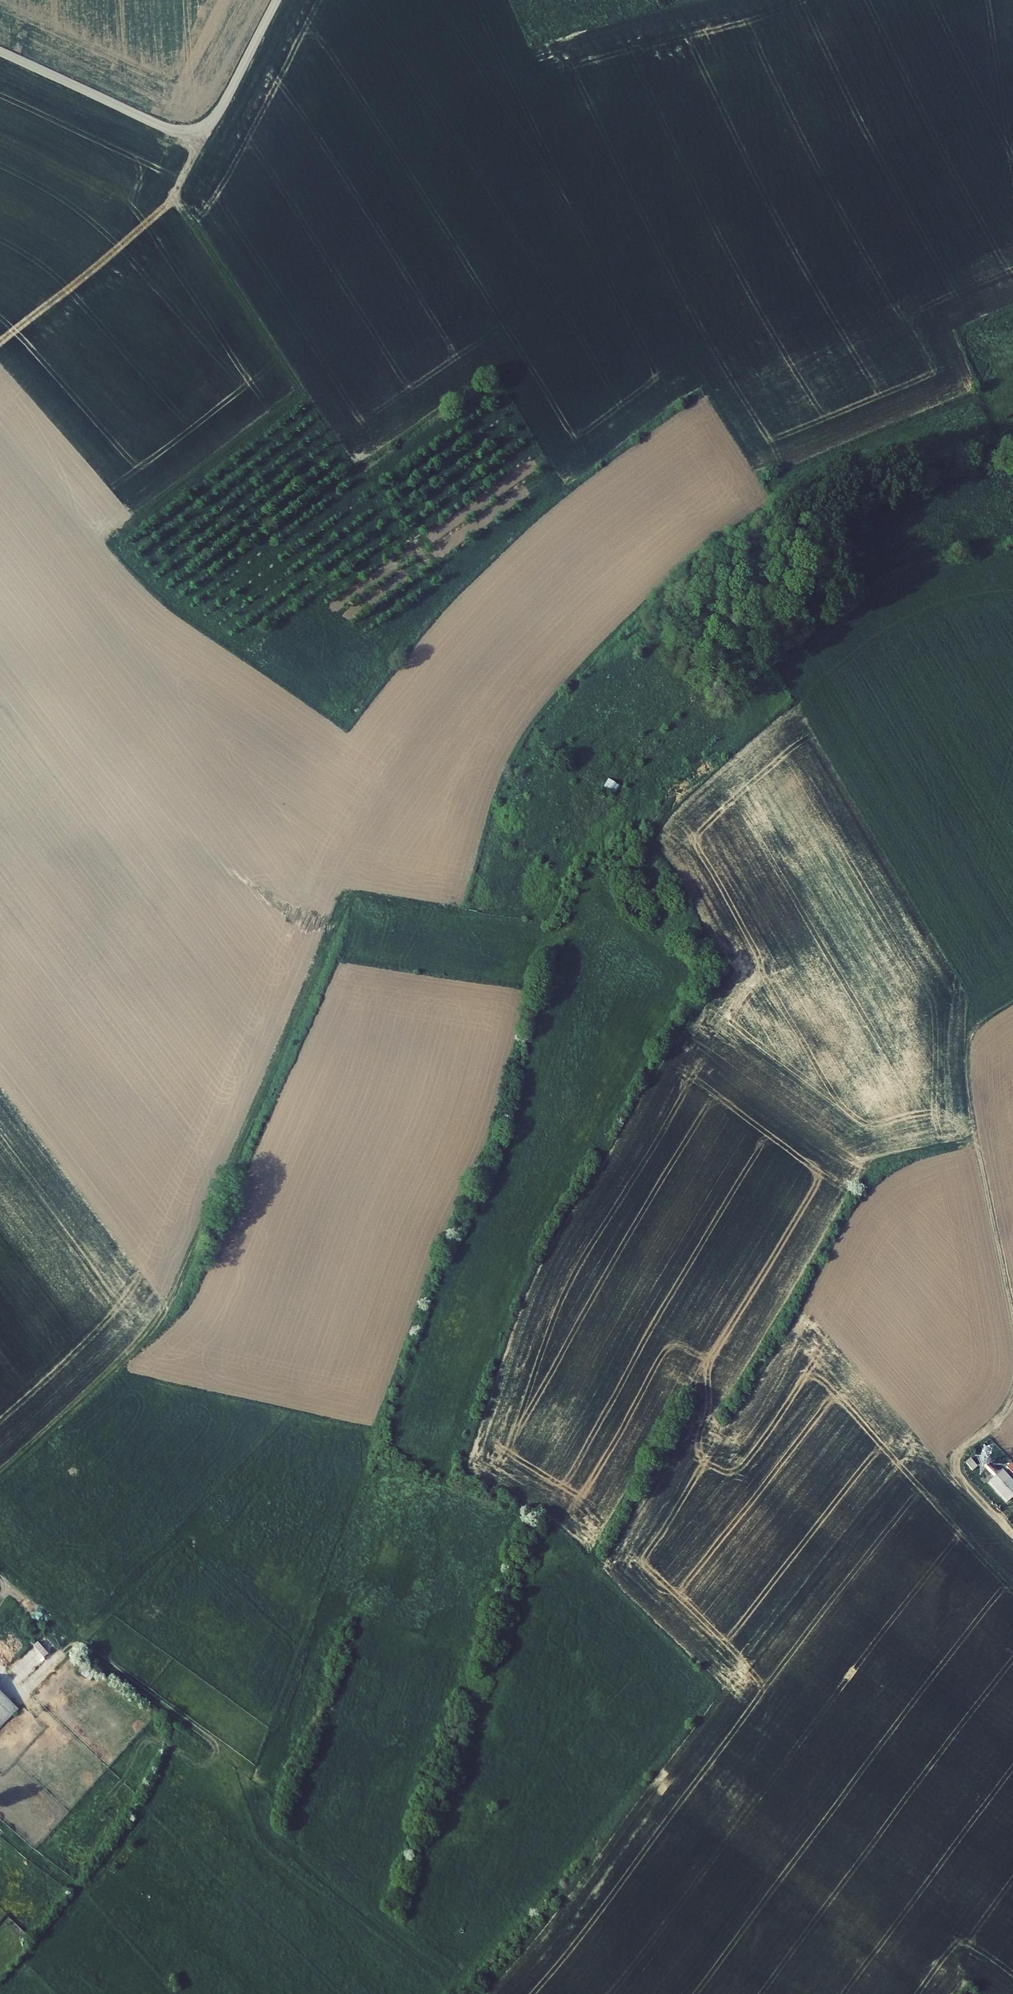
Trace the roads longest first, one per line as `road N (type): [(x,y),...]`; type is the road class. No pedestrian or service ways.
road 1 (unclassified): [(277,0),(225,102),(196,129),(158,124),(0,51)]
road 2 (track): [(0,332),(49,278),(171,191),(196,129)]
road 3 (track): [(1012,1305),(975,1116)]
road 4 (track): [(1012,1534),(954,1465),(1012,1401)]
road 5 (track): [(1012,1003),(968,1037),(975,1116)]

